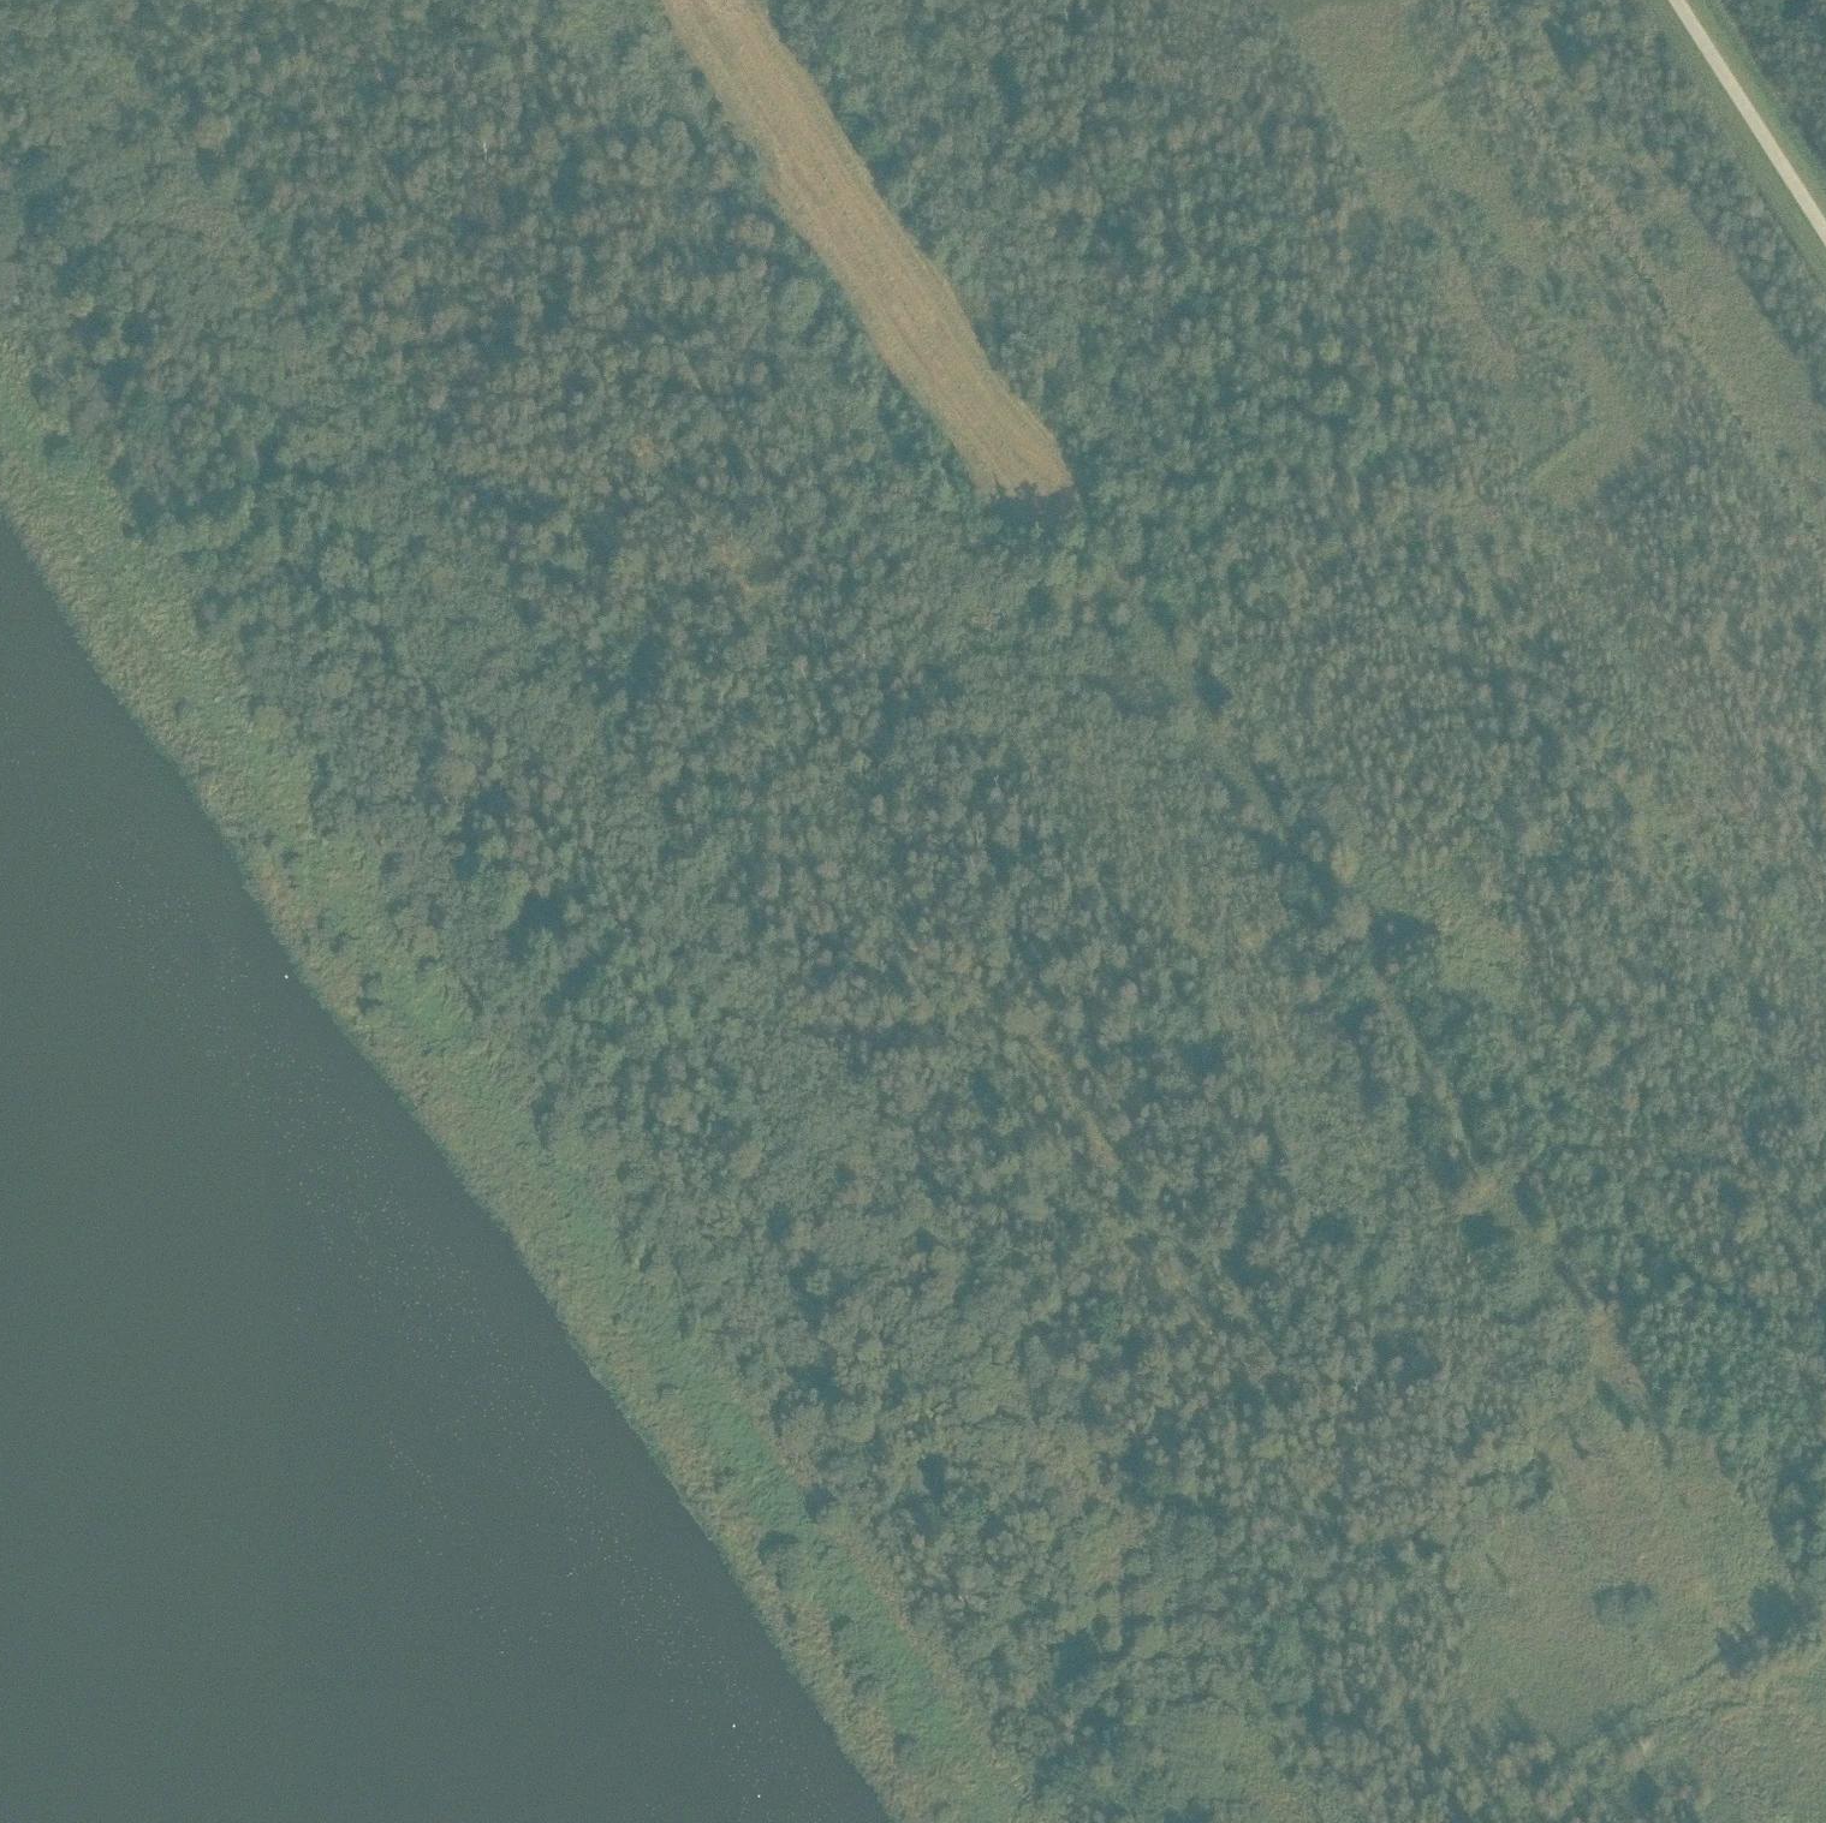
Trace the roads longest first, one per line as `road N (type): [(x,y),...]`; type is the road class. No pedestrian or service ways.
road 1 (unclassified): [(1825,238),(1674,0)]

